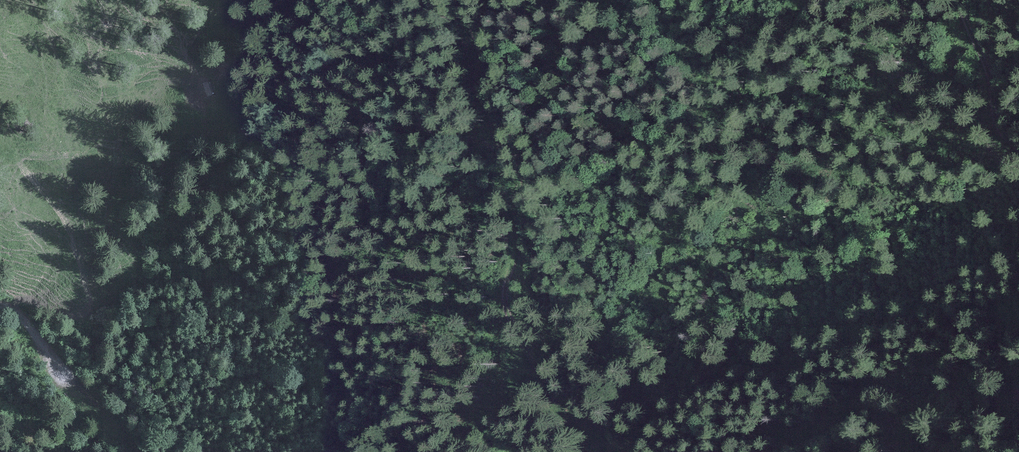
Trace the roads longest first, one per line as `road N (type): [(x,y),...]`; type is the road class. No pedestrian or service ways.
road 1 (track): [(471,0),(492,121),(516,162),(522,220),(505,297),(535,365),(596,420),(612,451)]
road 2 (track): [(959,0),(991,75),(996,124),(1018,149)]
road 3 (track): [(0,305),(87,394)]

